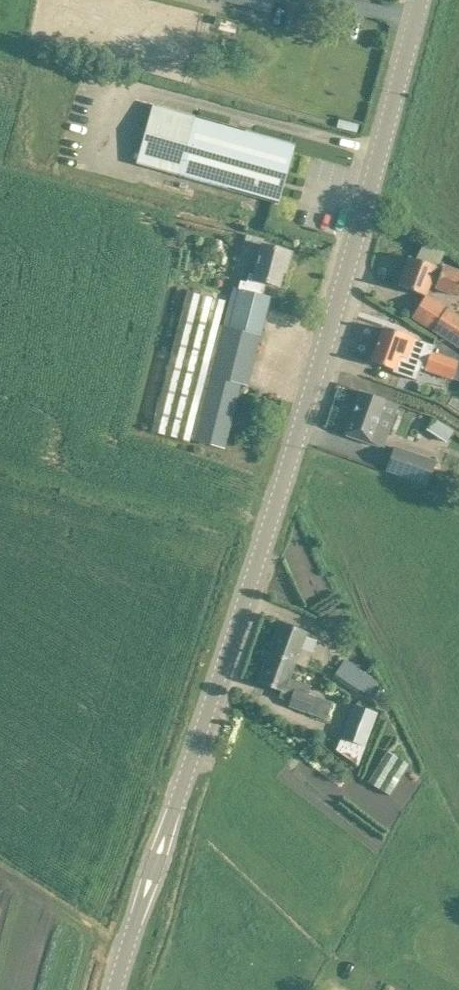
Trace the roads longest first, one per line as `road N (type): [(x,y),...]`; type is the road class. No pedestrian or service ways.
road 1 (unclassified): [(115,989),(337,306),(419,0)]

